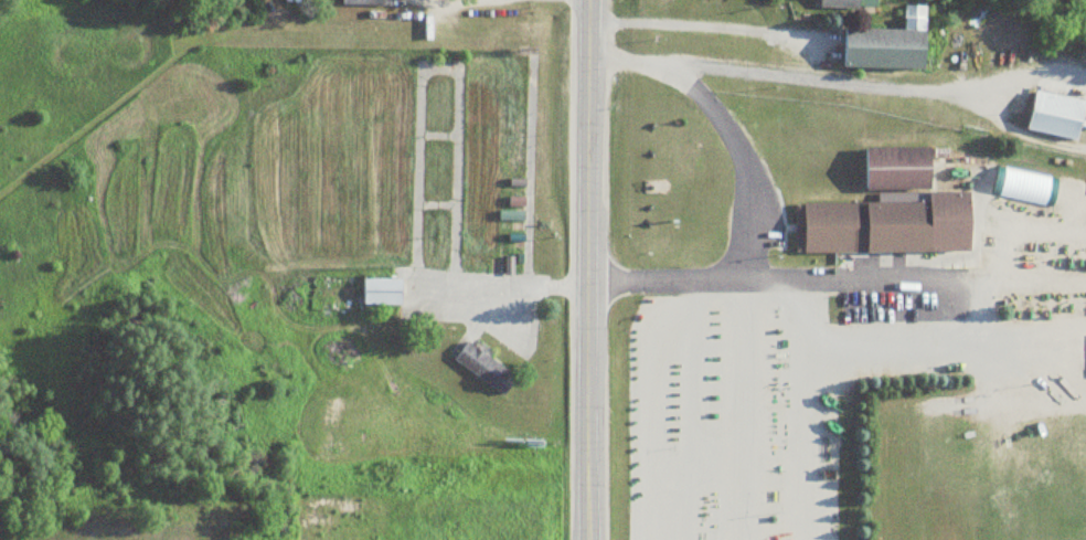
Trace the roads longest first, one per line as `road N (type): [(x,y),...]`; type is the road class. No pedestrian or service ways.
road 1 (primary): [(592,539),(592,0)]

